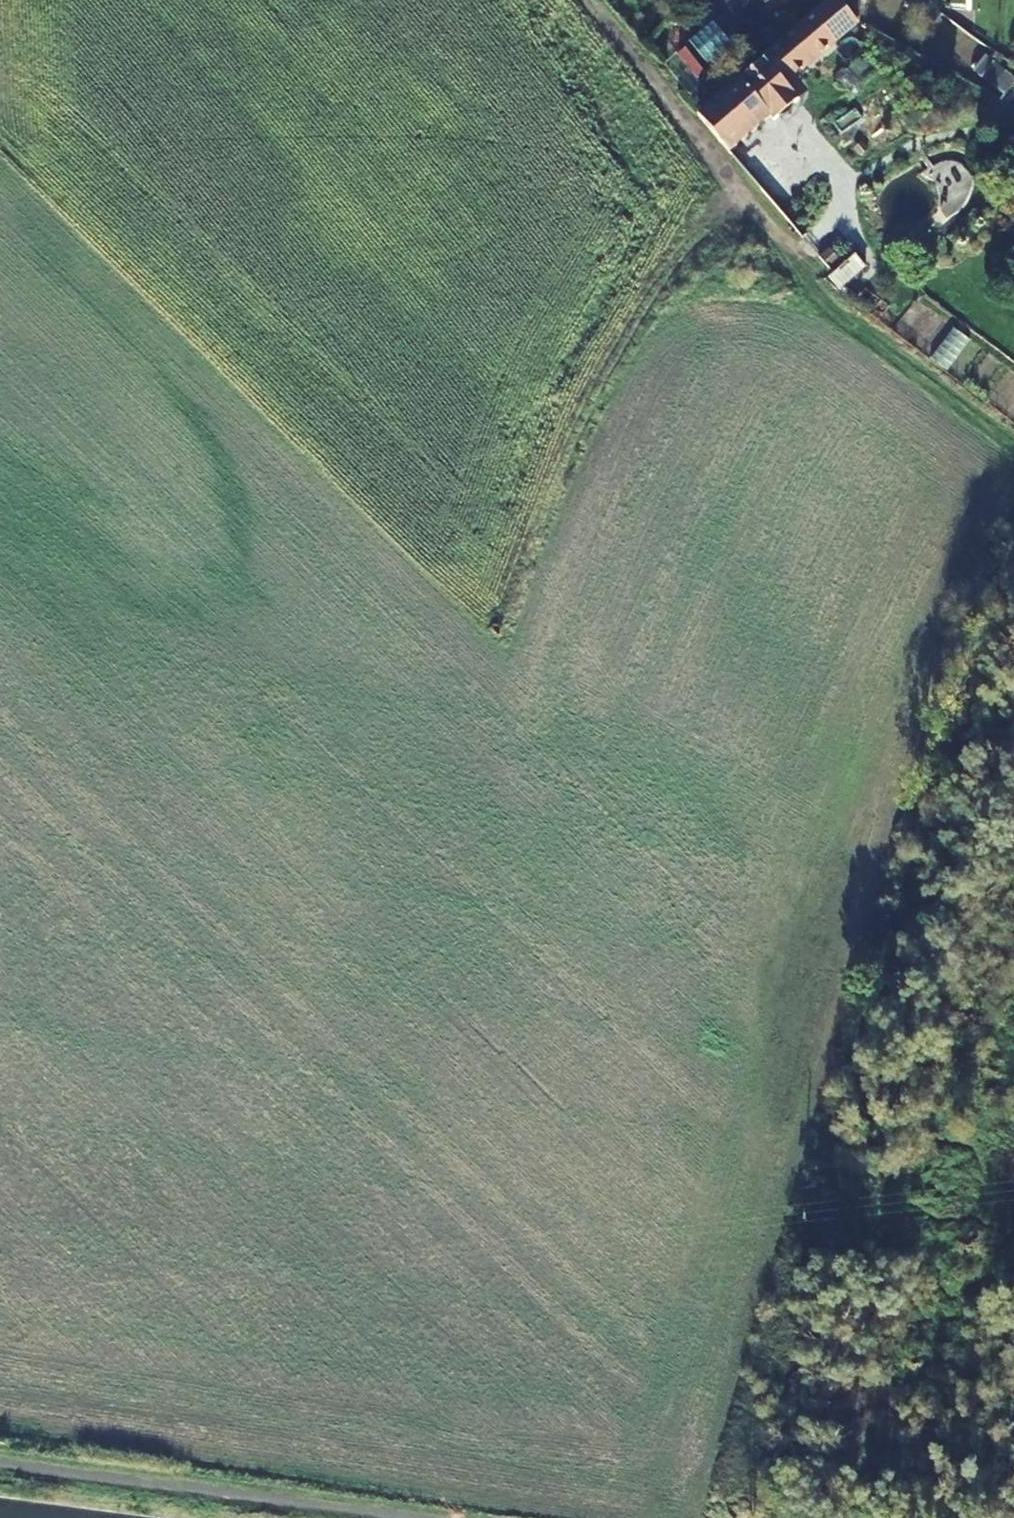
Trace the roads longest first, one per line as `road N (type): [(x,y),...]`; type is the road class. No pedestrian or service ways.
road 1 (unclassified): [(430,1517),(0,1463)]
road 2 (track): [(798,262),(581,0)]

